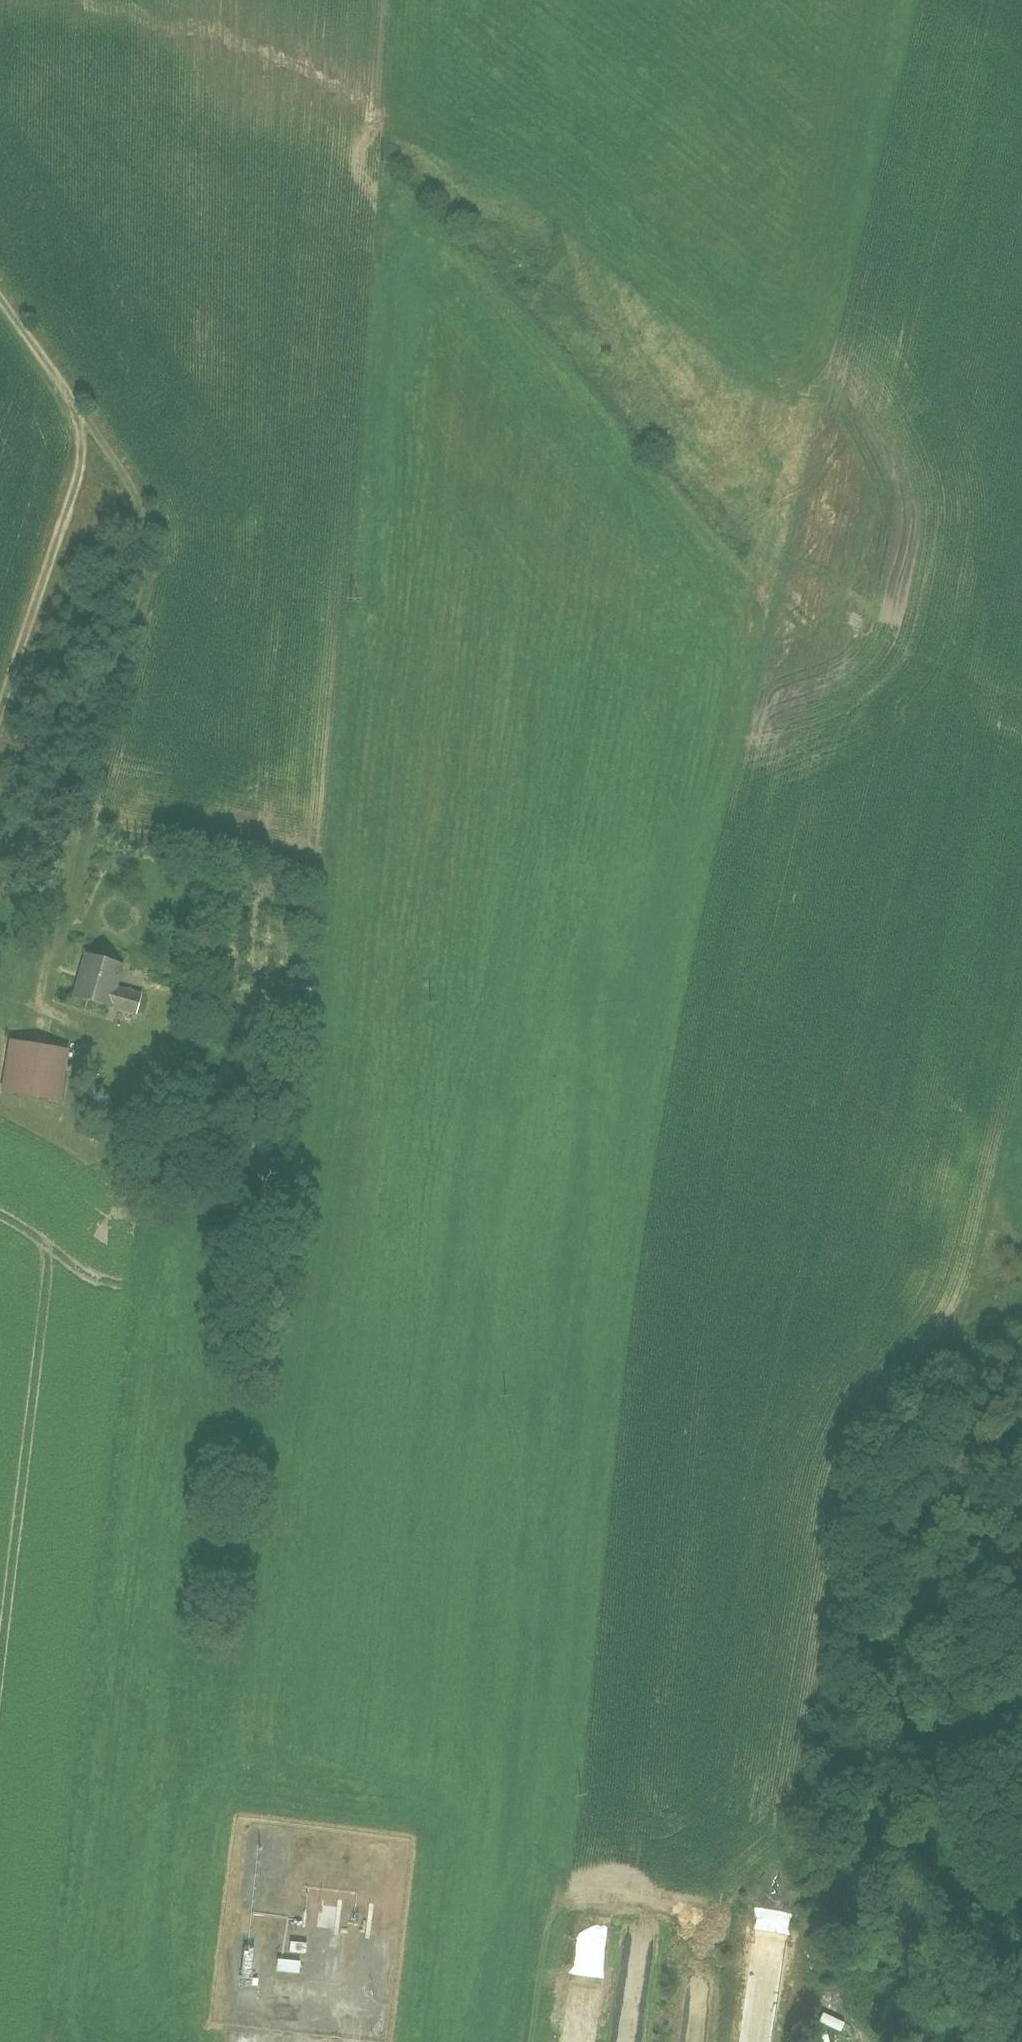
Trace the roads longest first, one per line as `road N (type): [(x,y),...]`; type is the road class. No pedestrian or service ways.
road 1 (track): [(0,307),(129,494),(142,530),(131,611),(43,973),(41,997),(81,1027)]

